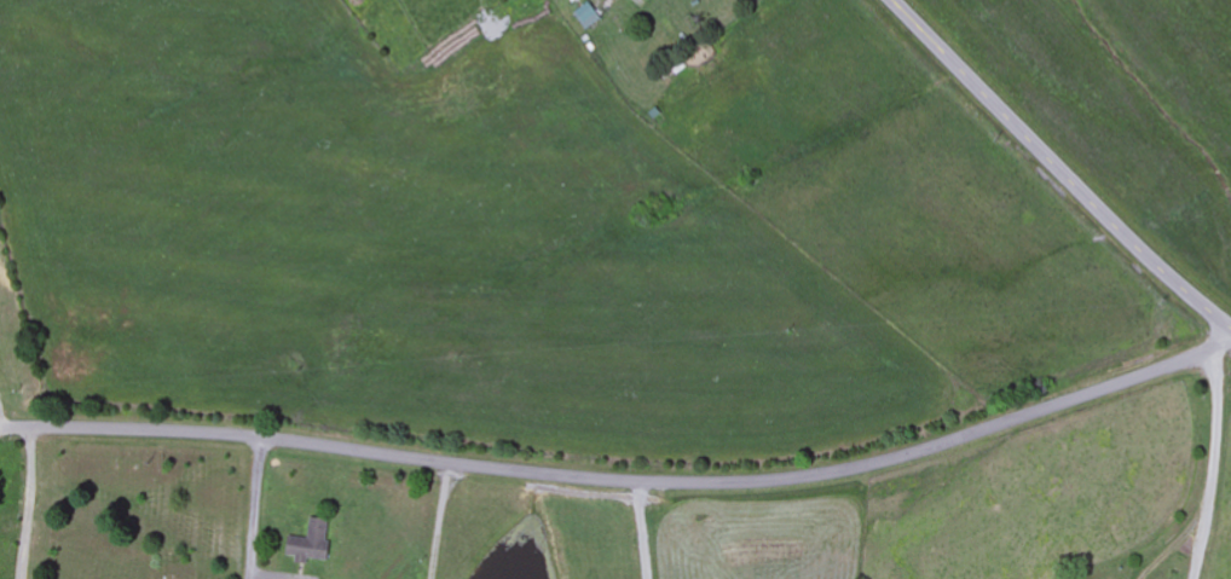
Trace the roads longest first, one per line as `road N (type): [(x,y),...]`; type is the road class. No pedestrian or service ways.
road 1 (residential): [(0,430),(266,438),(590,479),(792,480),(924,451),(1230,342)]
road 2 (secondary): [(1230,327),(1119,228),(894,0)]
road 3 (residential): [(266,438),(252,578)]

